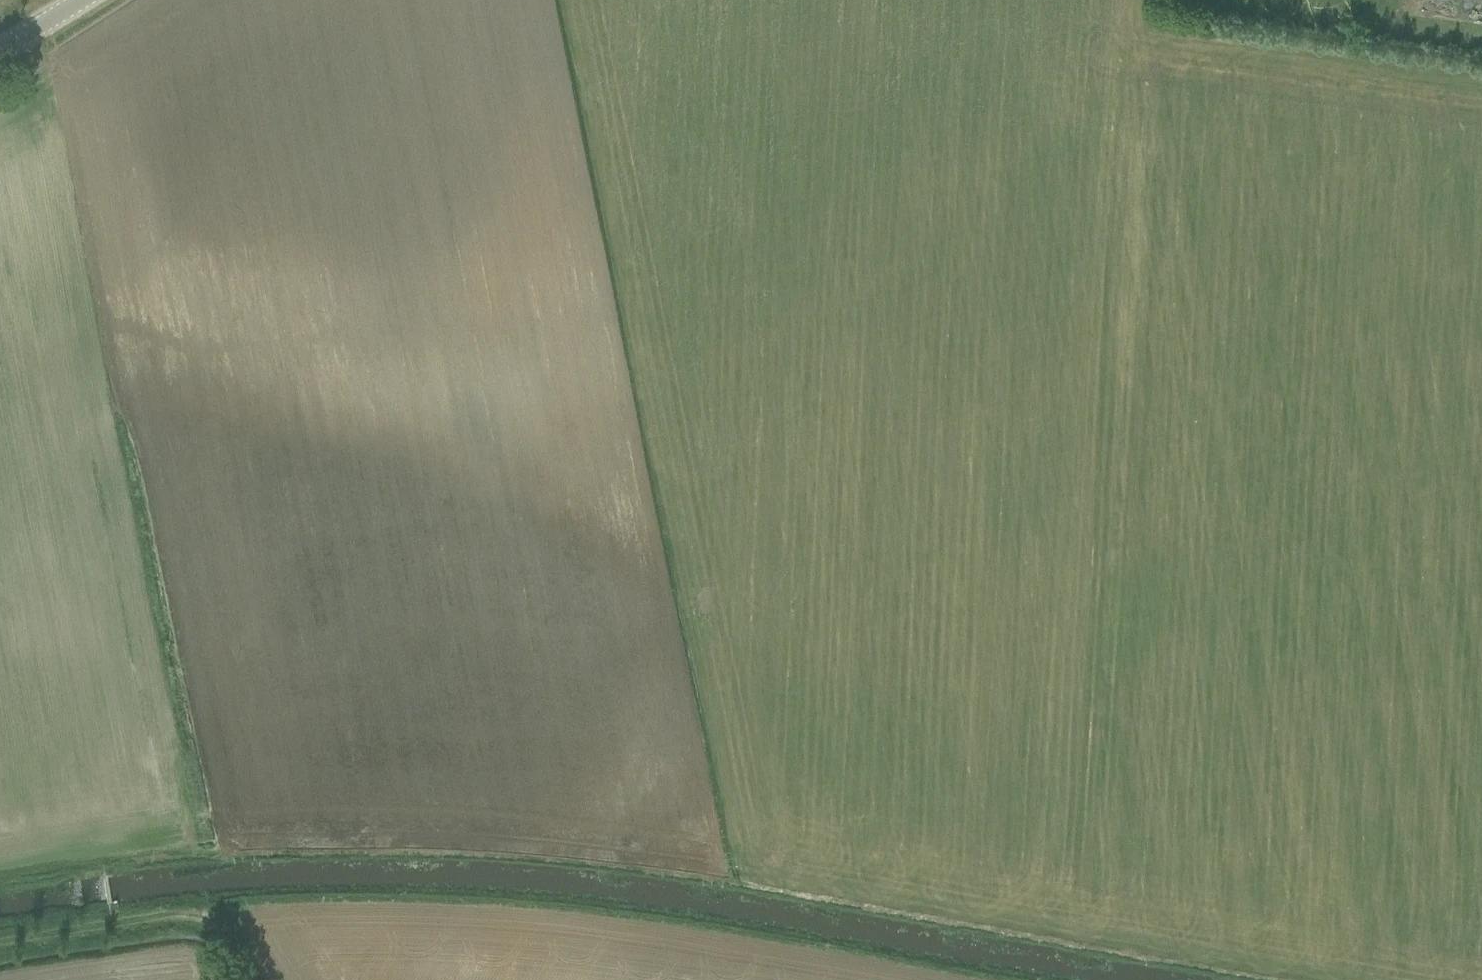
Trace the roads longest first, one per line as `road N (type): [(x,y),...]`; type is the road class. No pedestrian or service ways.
road 1 (track): [(245,979),(201,911),(0,942)]

